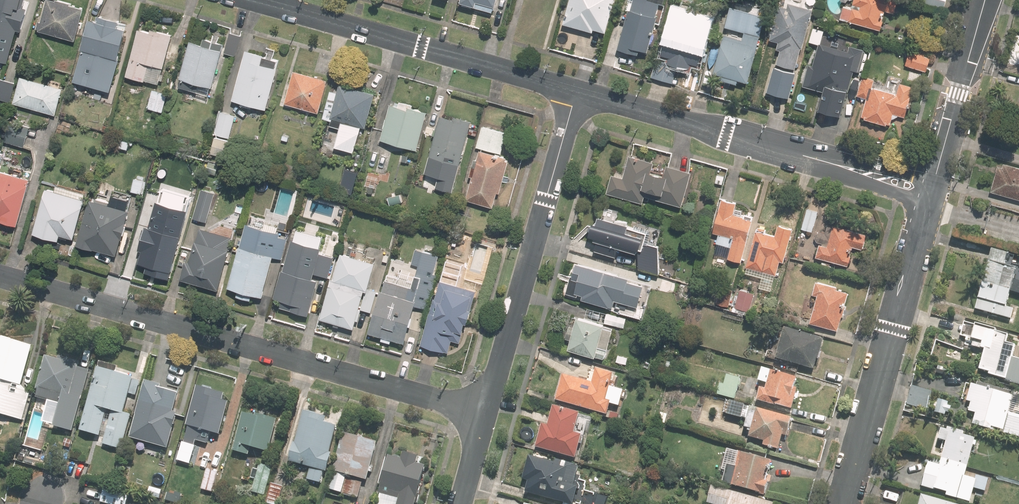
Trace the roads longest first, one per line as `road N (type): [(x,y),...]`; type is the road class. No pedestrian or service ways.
road 1 (residential): [(483,414),(0,277)]
road 2 (residential): [(575,93),(483,414)]
road 3 (residential): [(264,2),(575,93)]
road 4 (residential): [(927,202),(842,503)]
road 5 (residential): [(575,93),(830,163)]
road 6 (residential): [(985,0),(933,182)]

